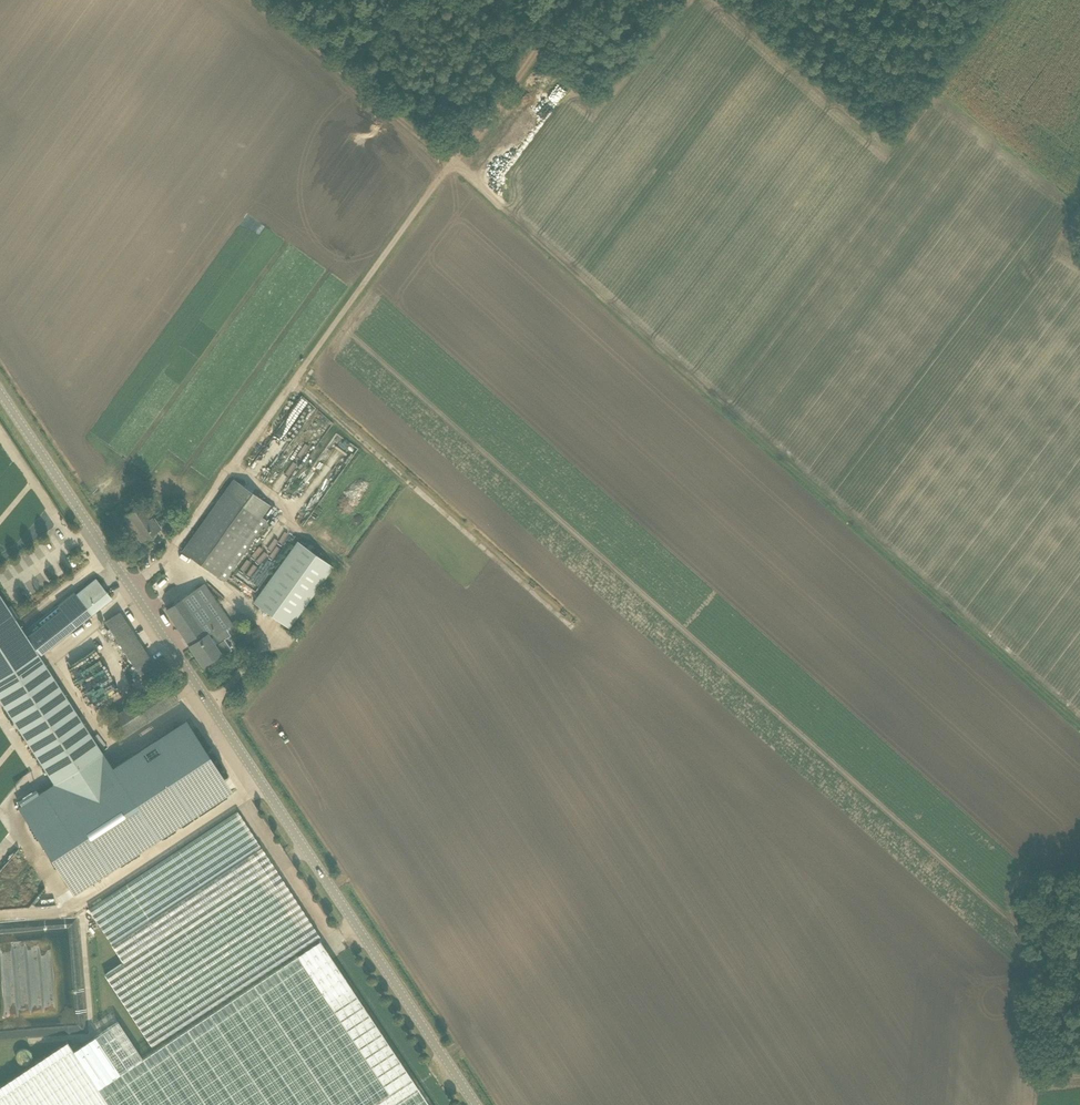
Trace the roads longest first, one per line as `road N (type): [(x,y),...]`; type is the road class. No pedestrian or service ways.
road 1 (tertiary): [(475,1104),(0,393)]
road 2 (track): [(460,163),(1079,722)]
road 3 (track): [(453,159),(163,561),(128,586)]
road 4 (track): [(453,159),(272,0)]
road 5 (track): [(579,0),(460,163)]

